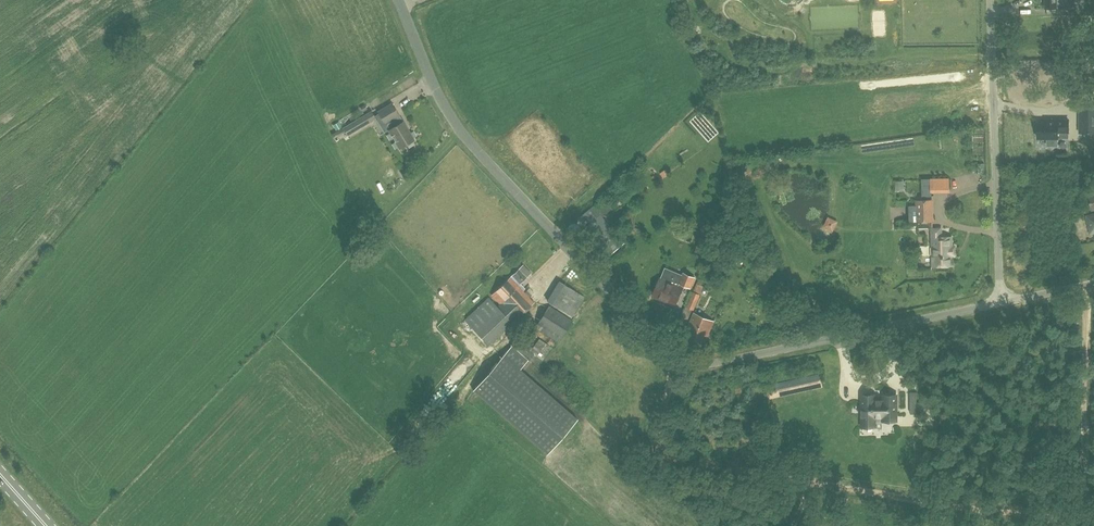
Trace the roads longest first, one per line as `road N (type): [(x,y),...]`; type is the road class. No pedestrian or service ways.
road 1 (unclassified): [(1001,303),(717,362),(676,357),(465,136),(400,0)]
road 2 (unclassified): [(1001,303),(991,0)]

